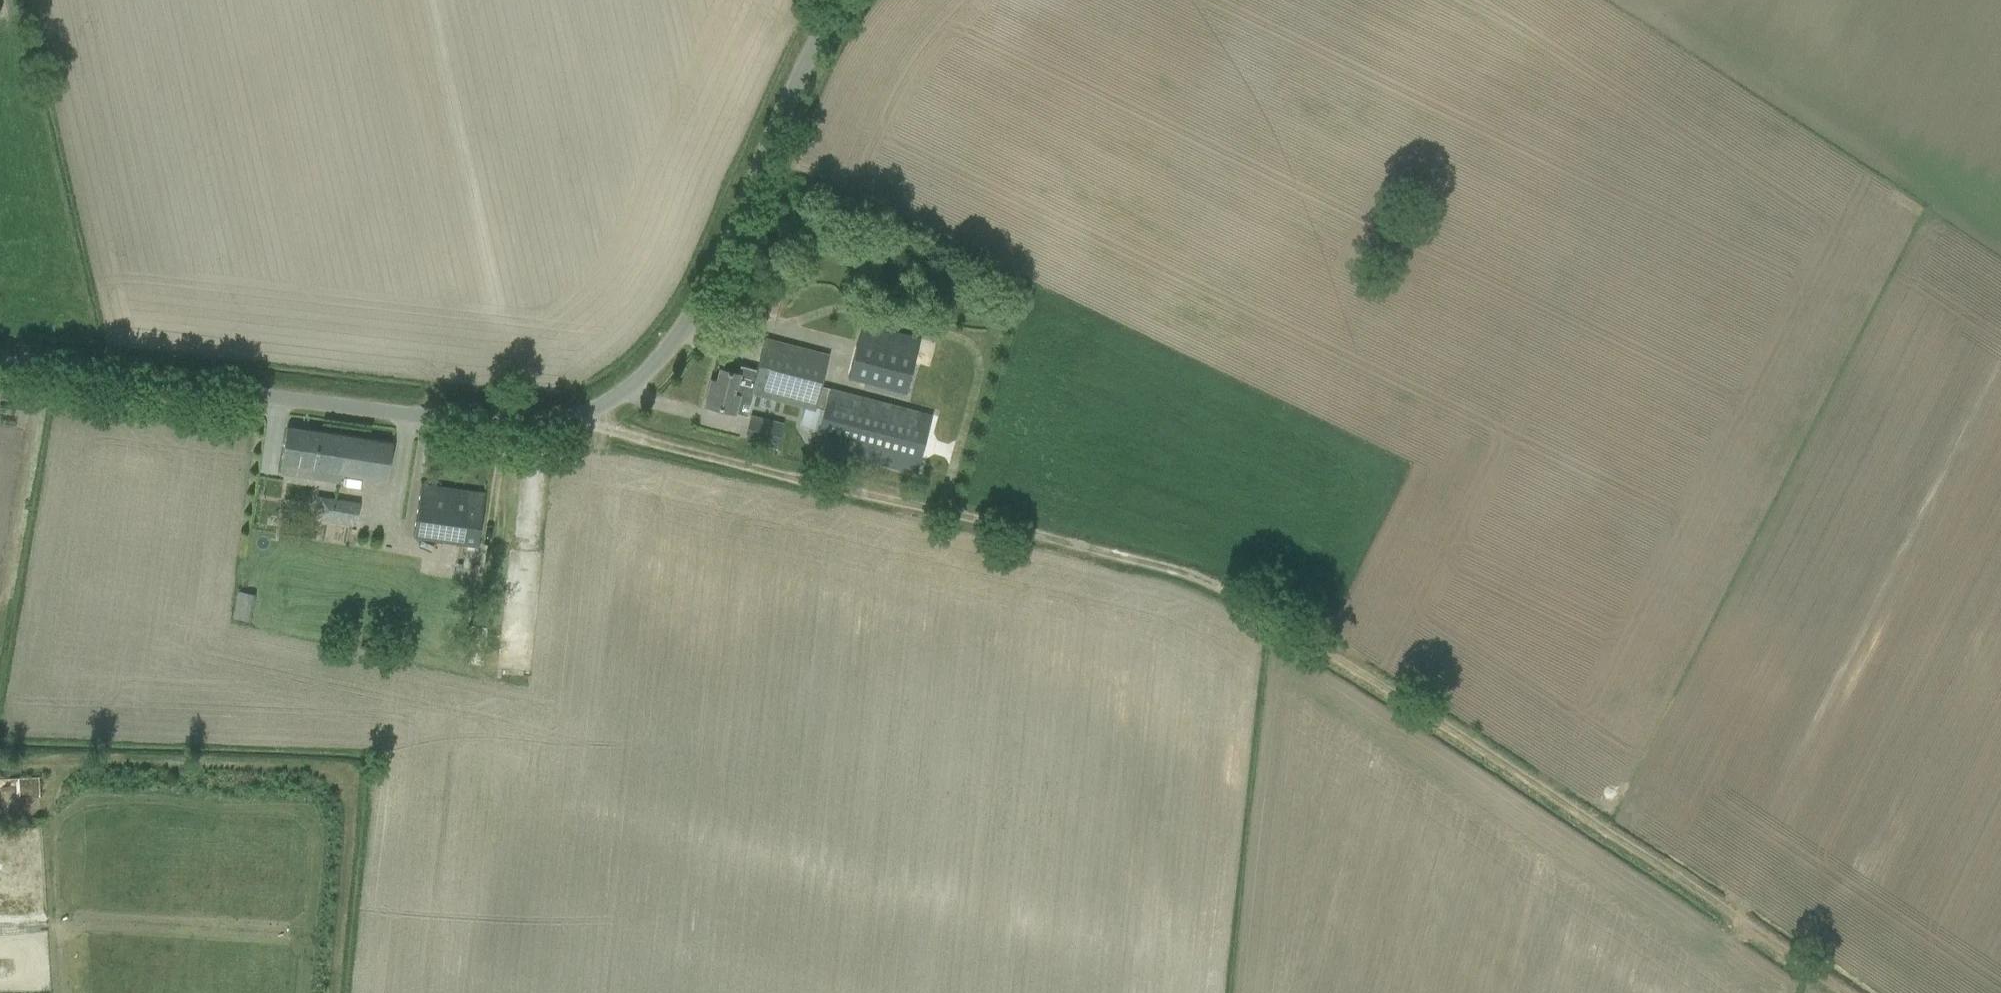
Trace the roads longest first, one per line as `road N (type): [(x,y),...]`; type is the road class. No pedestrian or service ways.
road 1 (track): [(566,423),(1204,583),(1866,992)]
road 2 (unclassified): [(0,363),(420,418),(537,429),(566,423),(616,395),(680,338),(725,262),(815,53),(848,0)]

